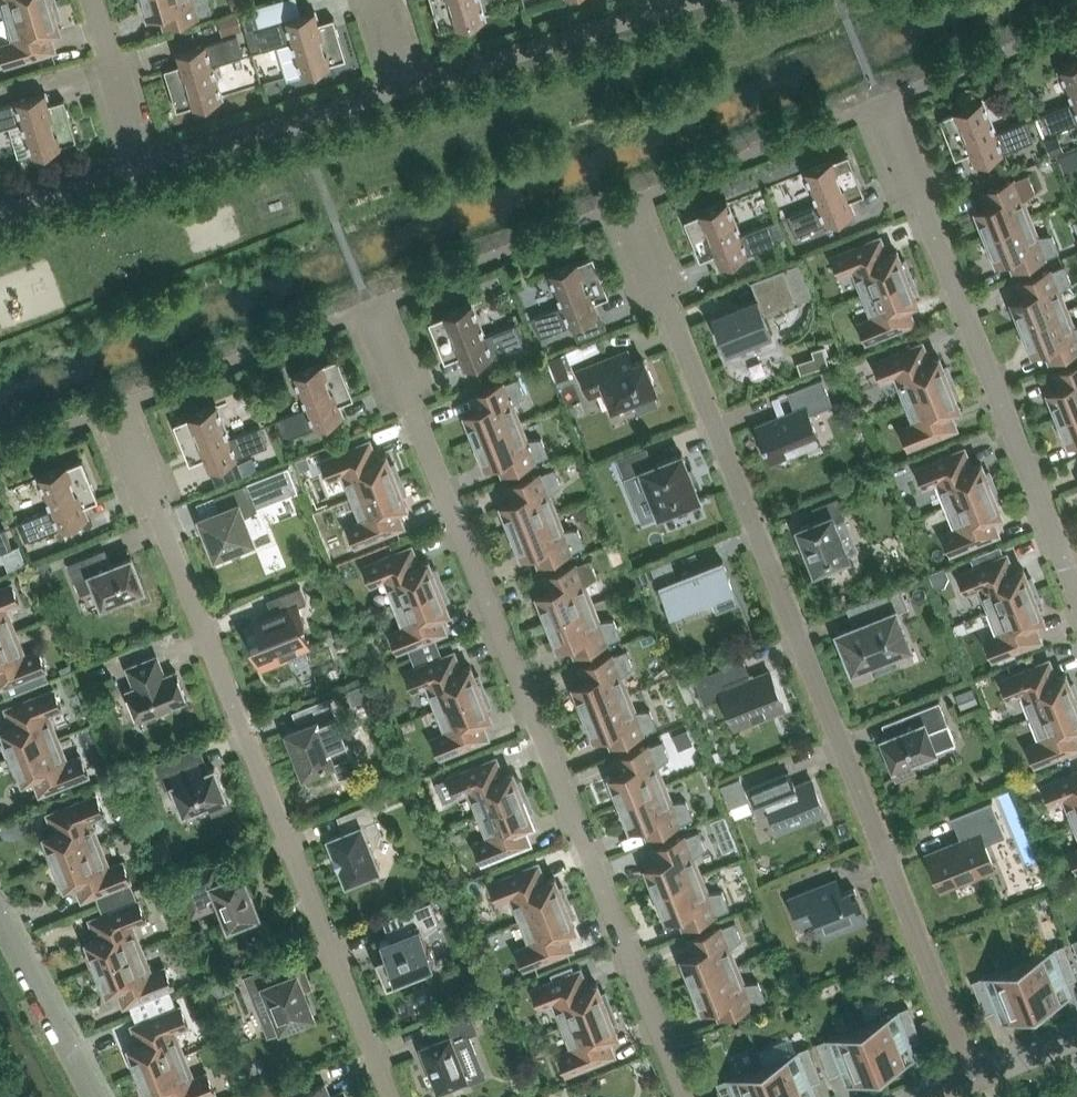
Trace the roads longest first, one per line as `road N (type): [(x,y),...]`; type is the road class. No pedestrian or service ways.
road 1 (residential): [(622,208),(970,1082)]
road 2 (residential): [(682,1096),(370,308)]
road 3 (residential): [(386,1096),(110,410)]
road 4 (residential): [(881,104),(1076,601)]
road 5 (residential): [(403,88),(671,7)]
road 6 (residential): [(370,308),(110,410)]
road 7 (residential): [(881,104),(622,208)]
road 8 (residential): [(140,168),(403,88)]
road 9 (residential): [(622,208),(370,308)]
road 10 (residential): [(1076,26),(881,104)]
road 11 (residential): [(93,1096),(0,922)]
road 12 (residential): [(140,168),(90,0)]
road 13 (residential): [(0,210),(140,168)]

